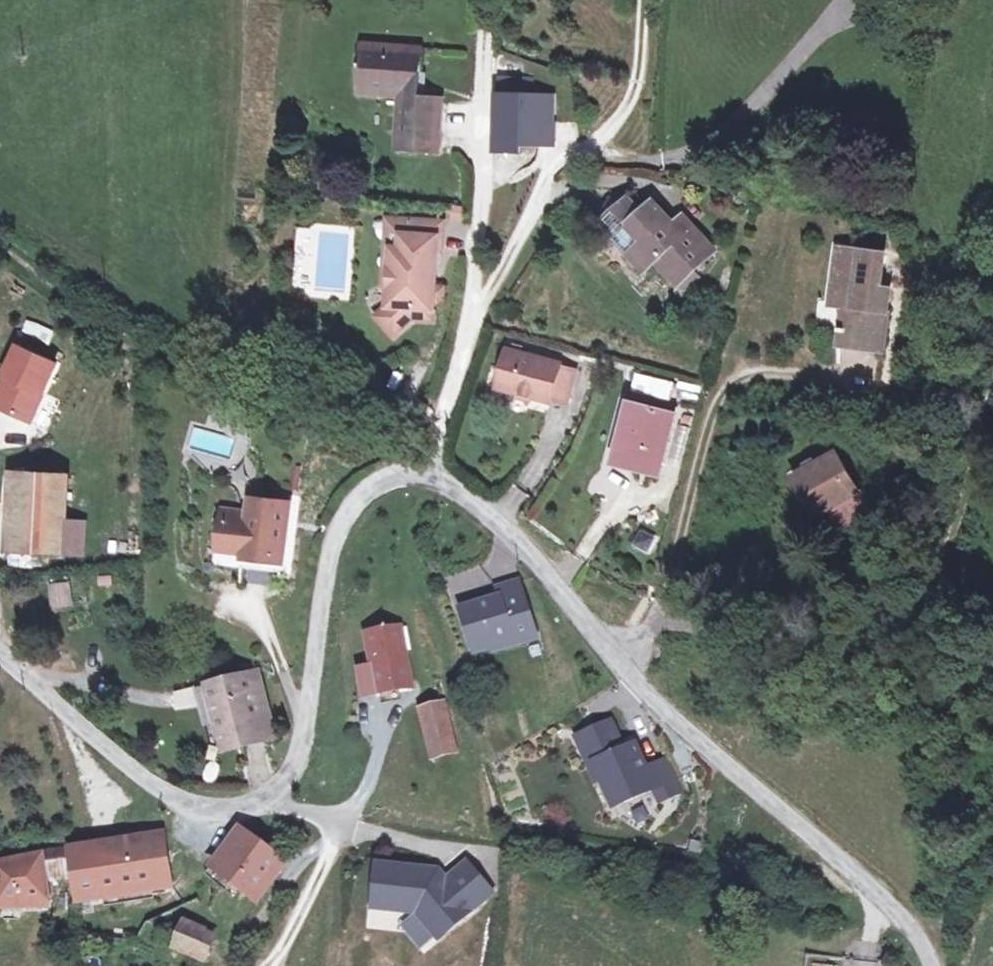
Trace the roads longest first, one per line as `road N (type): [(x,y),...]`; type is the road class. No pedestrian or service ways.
road 1 (unclassified): [(189,805),(256,804),(297,772),(335,547),(363,496),(391,478),(429,475),(490,520),(626,664),(934,950),(936,965)]
road 2 (residential): [(0,656),(150,785),(189,805)]

